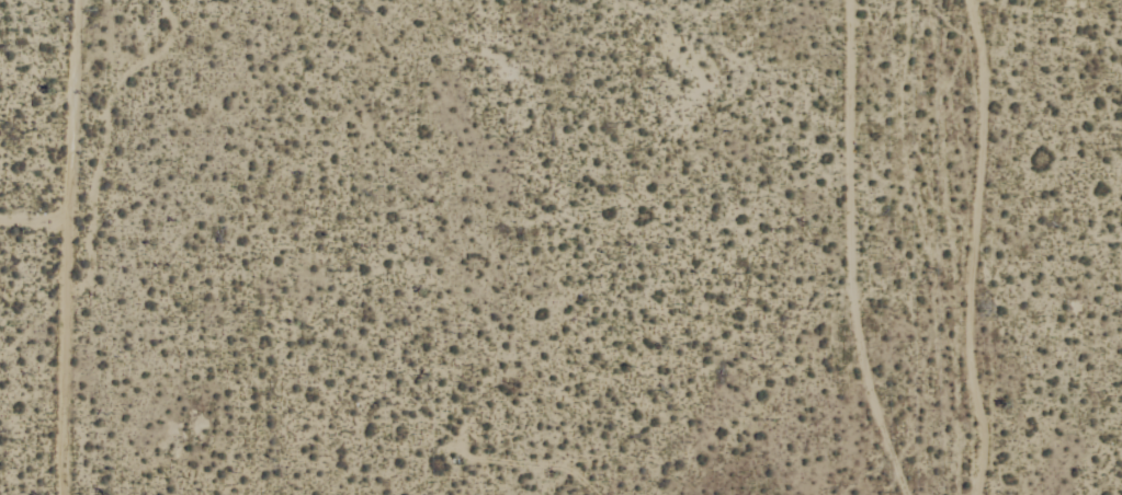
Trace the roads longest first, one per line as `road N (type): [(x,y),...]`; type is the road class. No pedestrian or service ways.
road 1 (residential): [(1016,494),(1002,0)]

